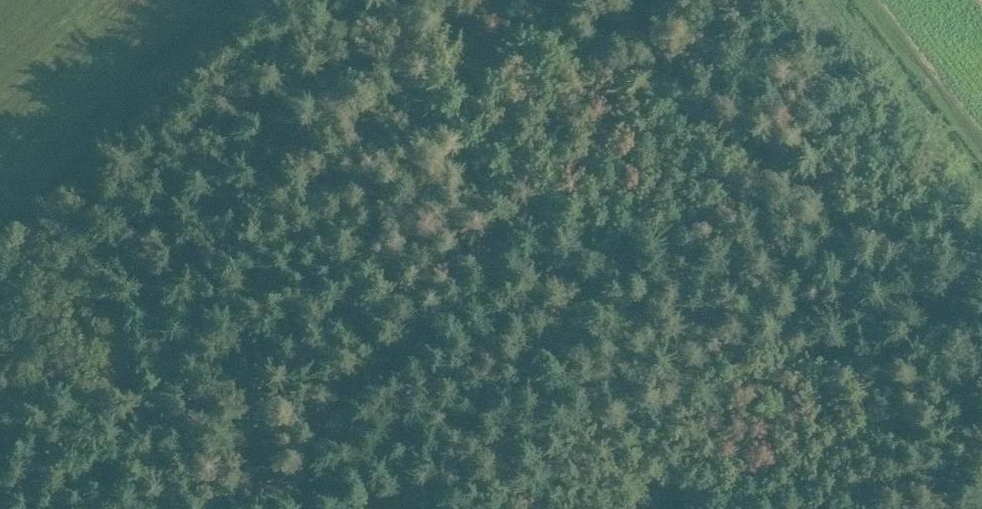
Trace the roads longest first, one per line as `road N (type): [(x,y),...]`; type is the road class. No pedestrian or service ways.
road 1 (track): [(981,489),(767,508)]

